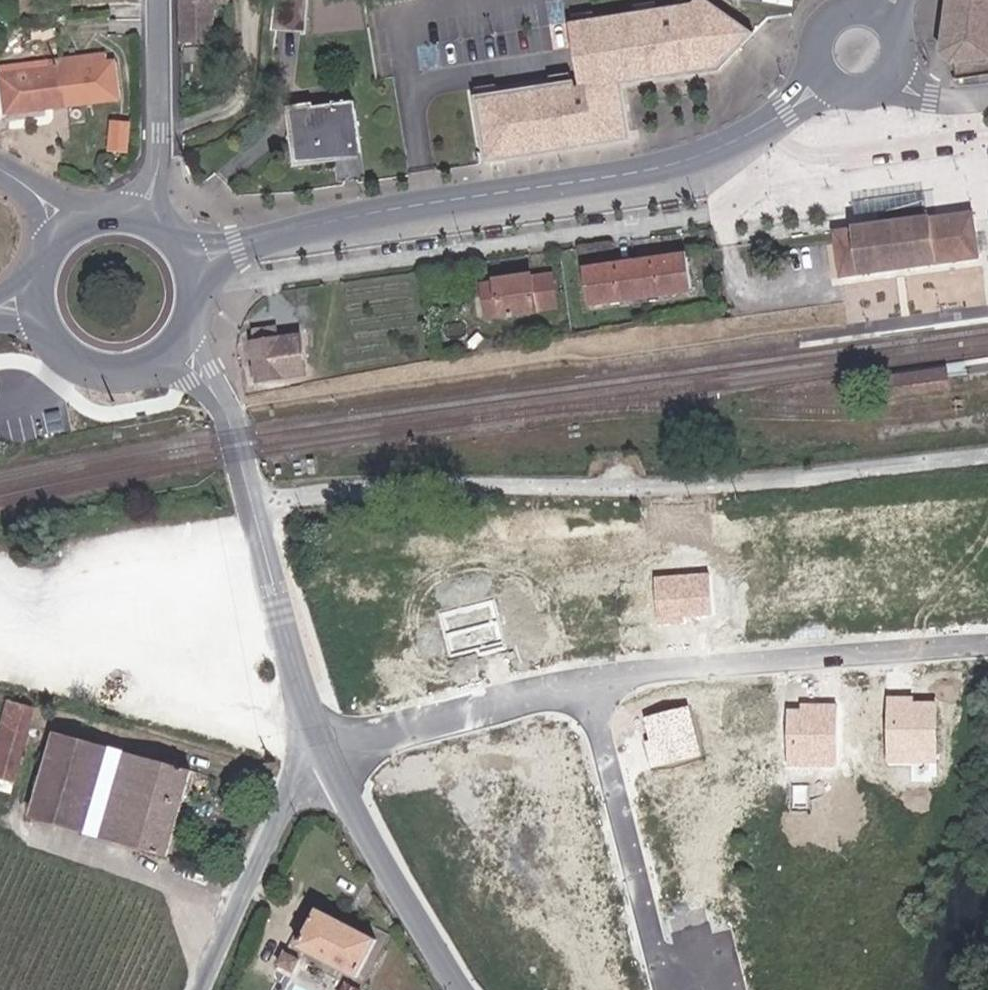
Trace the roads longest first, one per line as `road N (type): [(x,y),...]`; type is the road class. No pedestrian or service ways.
road 1 (track): [(987,453),(653,487),(518,483),(253,502)]
road 2 (secondary): [(191,269),(316,227),(671,166),(723,148),(828,80)]
road 3 (residential): [(589,682),(651,669),(987,647)]
road 4 (tertiary): [(213,392),(235,435),(281,616),(333,761)]
road 5 (residential): [(589,682),(662,989)]
road 6 (residential): [(333,761),(441,712),(589,682)]
road 7 (unclassified): [(197,989),(260,853),(310,779),(333,761)]
road 8 (tertiary): [(333,761),(383,865),(462,989)]
road 9 (residential): [(146,222),(155,185),(157,0)]
road 10 (secondary): [(37,305),(59,351),(80,367),(105,374),(156,364)]
road 11 (secondary): [(828,80),(853,92),(891,77),(900,38),(884,15)]
road 12 (secondary): [(884,15),(857,7),(831,17),(816,55),(828,80)]

